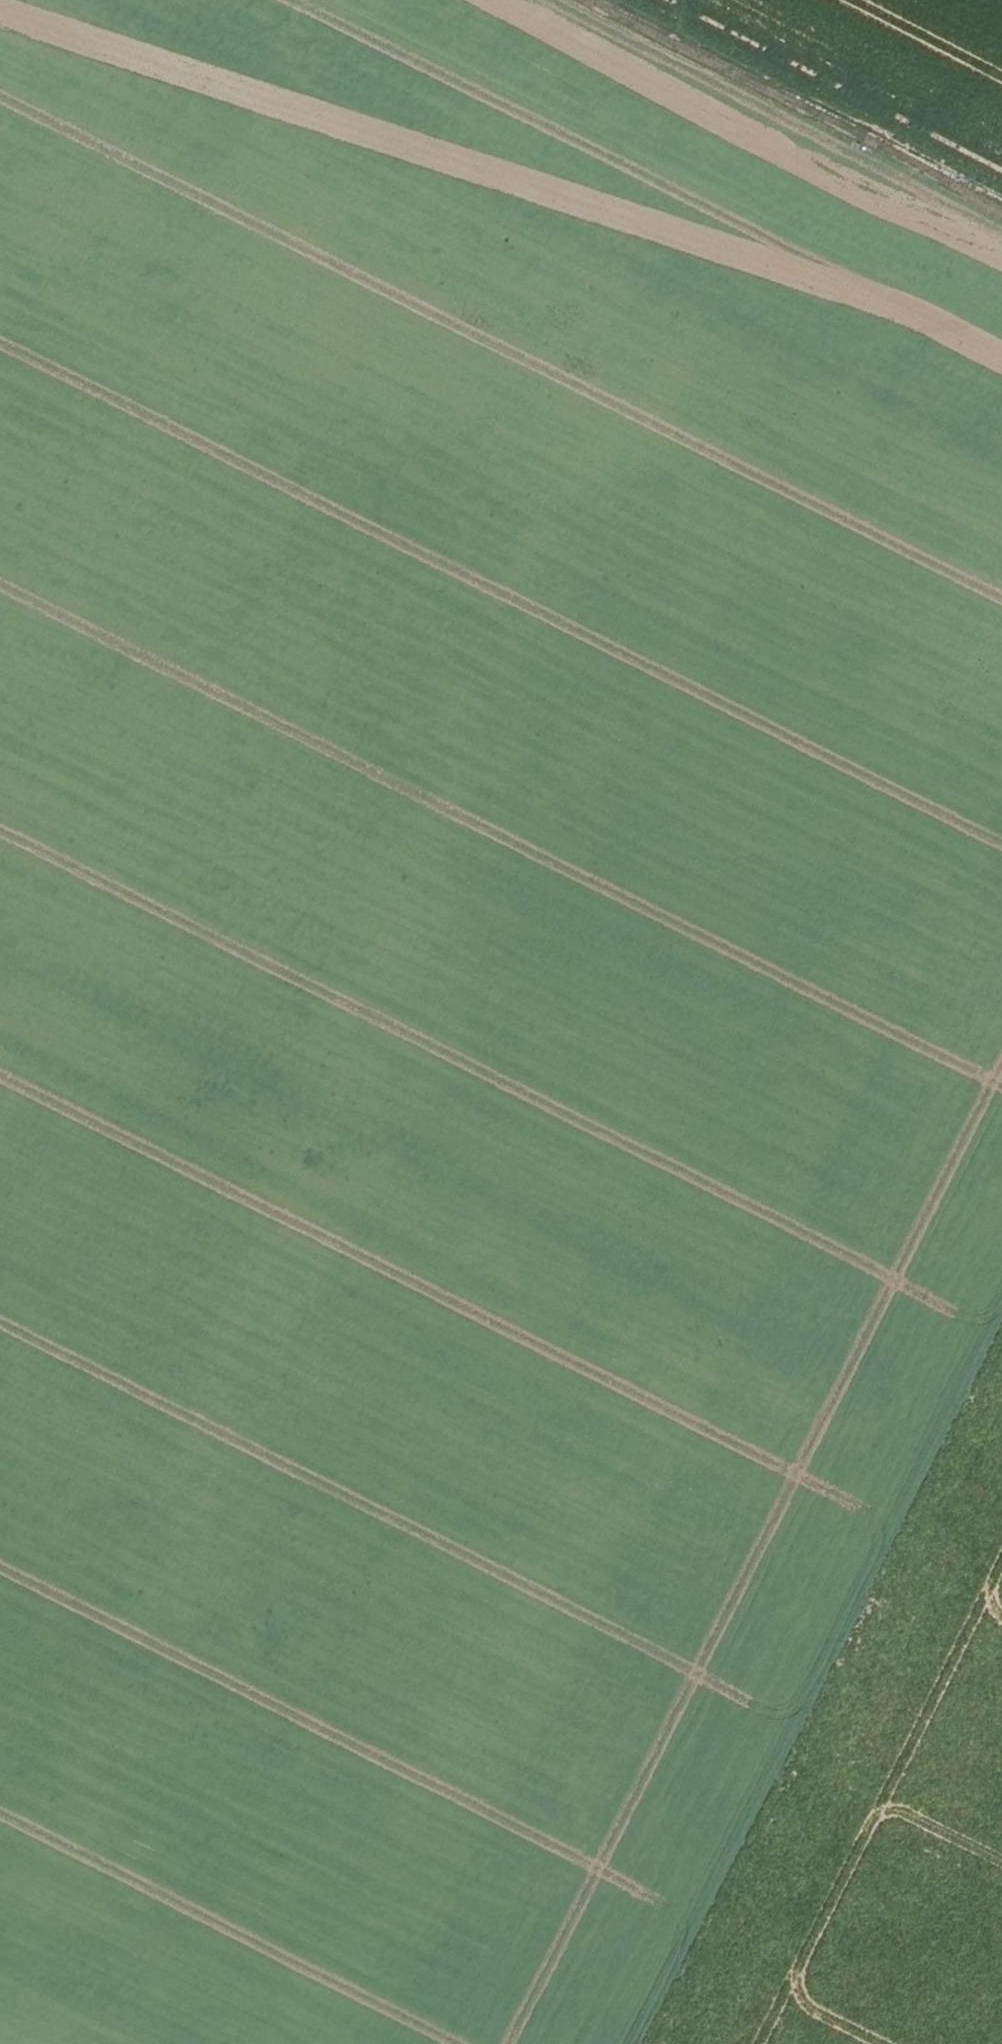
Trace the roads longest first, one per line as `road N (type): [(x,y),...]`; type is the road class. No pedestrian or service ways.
road 1 (track): [(598,0),(1001,205)]

